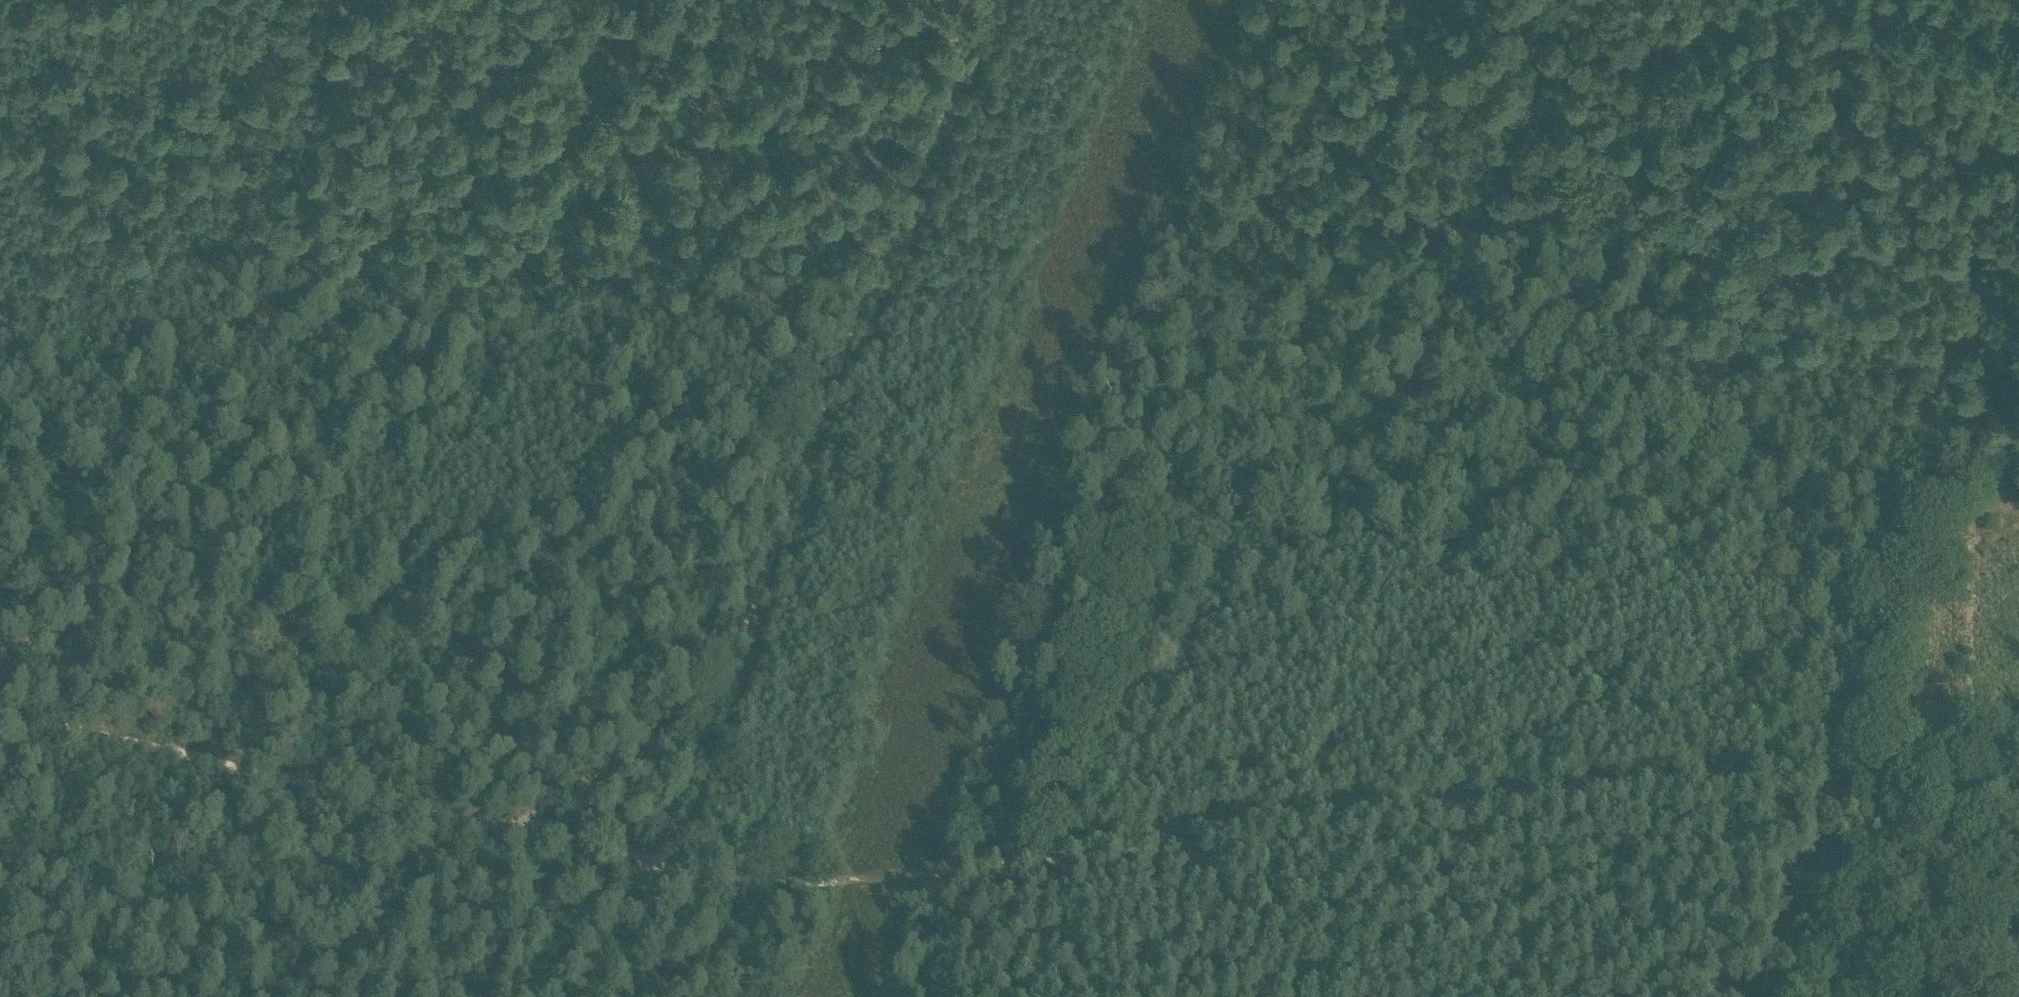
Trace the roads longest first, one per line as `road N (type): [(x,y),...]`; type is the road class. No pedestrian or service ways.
road 1 (track): [(1852,776),(1067,849)]
road 2 (track): [(714,695),(975,27)]
road 3 (track): [(1774,501),(1695,456),(1870,0)]
road 4 (track): [(0,704),(494,819)]
road 5 (track): [(1772,996),(1852,776),(1890,566)]
road 6 (track): [(1067,849),(736,879),(657,865)]
road 7 (track): [(1457,243),(1550,0)]
road 8 (track): [(1890,566),(1948,589),(1980,540),(2018,422)]
road 9 (track): [(651,860),(714,695)]
road 10 (track): [(657,865),(494,819)]
road 11 (track): [(1852,776),(2018,747)]
road 12 (track): [(865,996),(903,866)]
road 13 (track): [(1890,566),(1774,501)]

